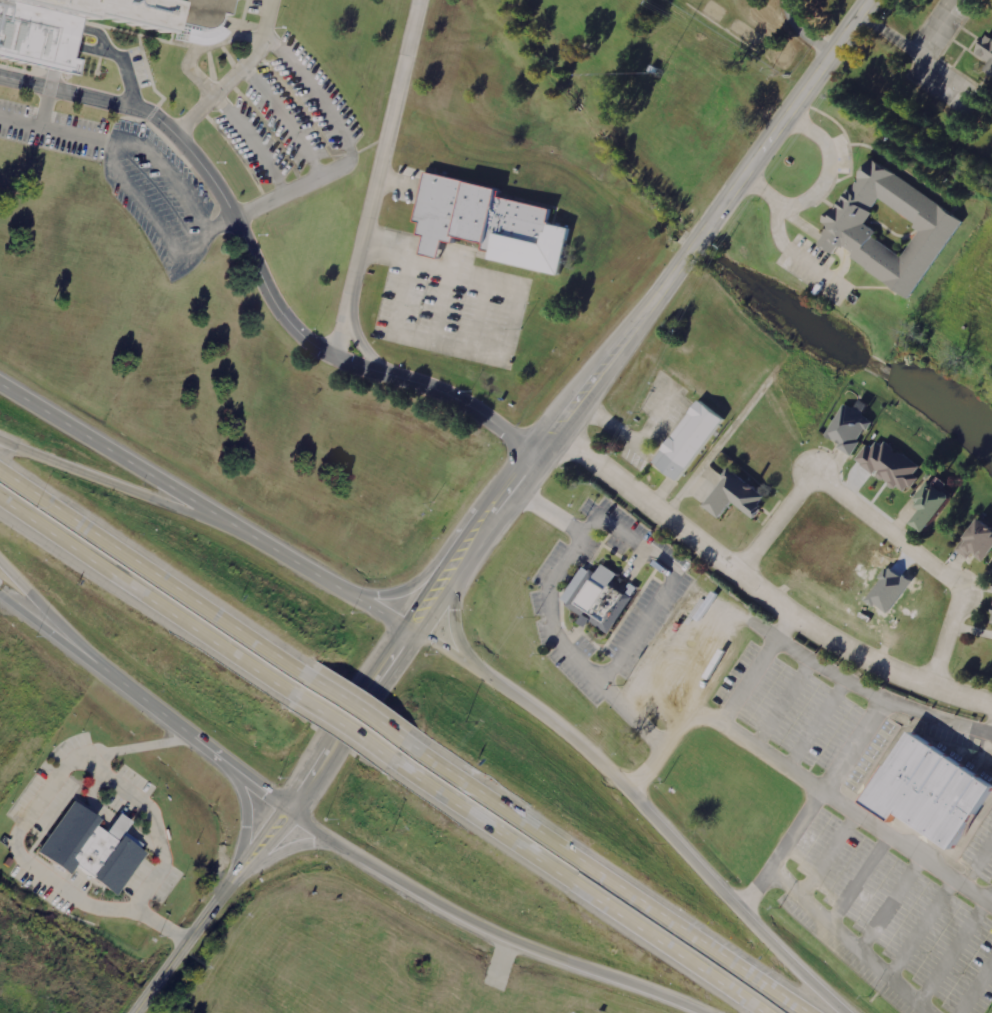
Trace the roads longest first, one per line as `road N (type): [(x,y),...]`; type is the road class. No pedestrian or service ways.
road 1 (residential): [(550,442),(508,430),(438,386),(332,353),(288,323),(209,177),(137,106),(0,72)]
road 2 (tertiary): [(523,475),(872,0)]
road 3 (trunk): [(849,1012),(594,754),(420,633)]
road 4 (residential): [(550,442),(595,460),(819,633),(922,690),(991,704)]
road 5 (trunk): [(808,1012),(400,737)]
road 6 (secondary): [(420,633),(0,386)]
road 7 (trunk): [(295,815),(501,938),(700,1012)]
road 8 (trunk): [(385,759),(758,1012)]
road 9 (secondary): [(0,596),(295,815)]
road 10 (trunk): [(301,671),(0,475)]
road 11 (trunk): [(0,501),(286,692)]
road 12 (tertiary): [(226,888),(307,802),(420,633)]
road 13 (tertiary): [(402,623),(226,888)]
road 14 (trunk): [(254,540),(0,443)]
road 15 (tertiary): [(523,475),(481,499),(402,623)]
road 16 (tertiary): [(420,633),(523,475)]
road 17 (residential): [(816,472),(959,588)]
road 18 (trunk): [(0,565),(107,675)]
road 19 (tertiary): [(136,1012),(226,888)]
road 20 (residential): [(734,573),(816,472)]
road 21 (tertiary): [(446,554),(408,586),(361,593),(331,583)]
road 22 (tertiary): [(493,682),(457,627),(460,573)]

